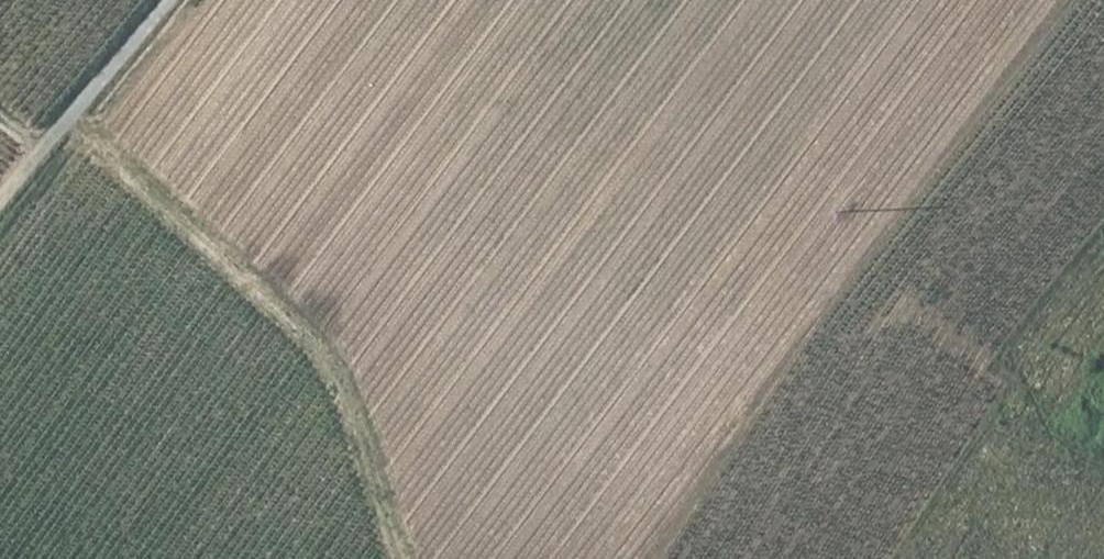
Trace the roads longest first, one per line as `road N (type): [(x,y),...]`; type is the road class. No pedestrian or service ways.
road 1 (track): [(67,118),(282,303),(330,362),(365,429),(399,558)]
road 2 (track): [(168,0),(0,201)]

